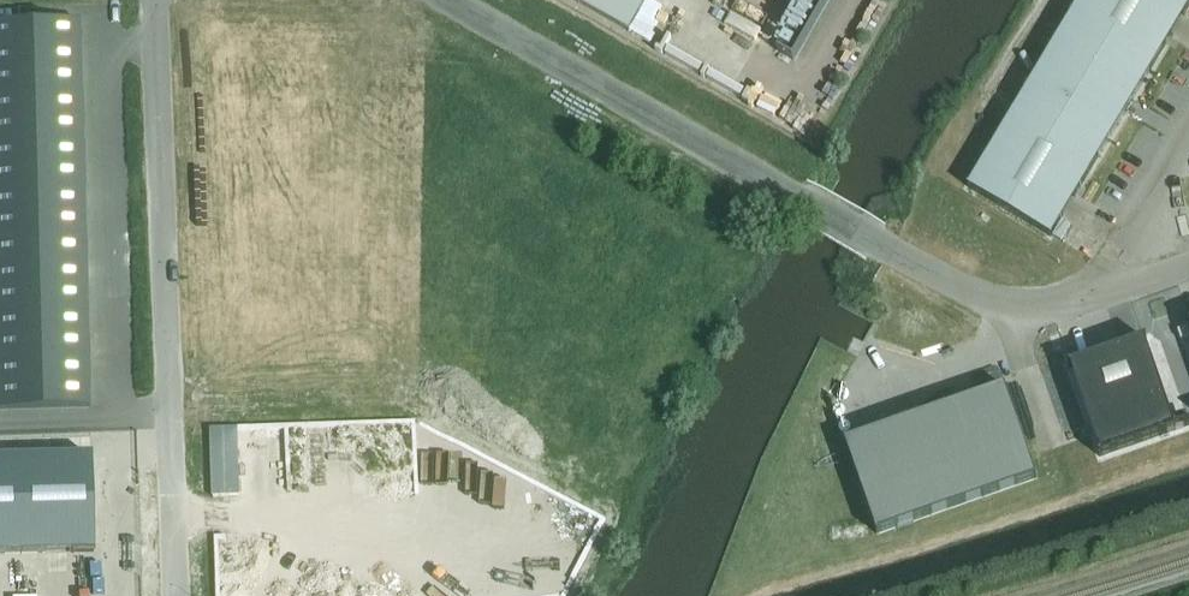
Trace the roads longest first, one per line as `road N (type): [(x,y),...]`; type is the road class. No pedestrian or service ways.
road 1 (unclassified): [(1147,274),(1029,309),(996,304),(448,0)]
road 2 (unclassified): [(155,0),(177,595)]
road 3 (unclassified): [(1147,274),(1143,225),(1188,128)]

